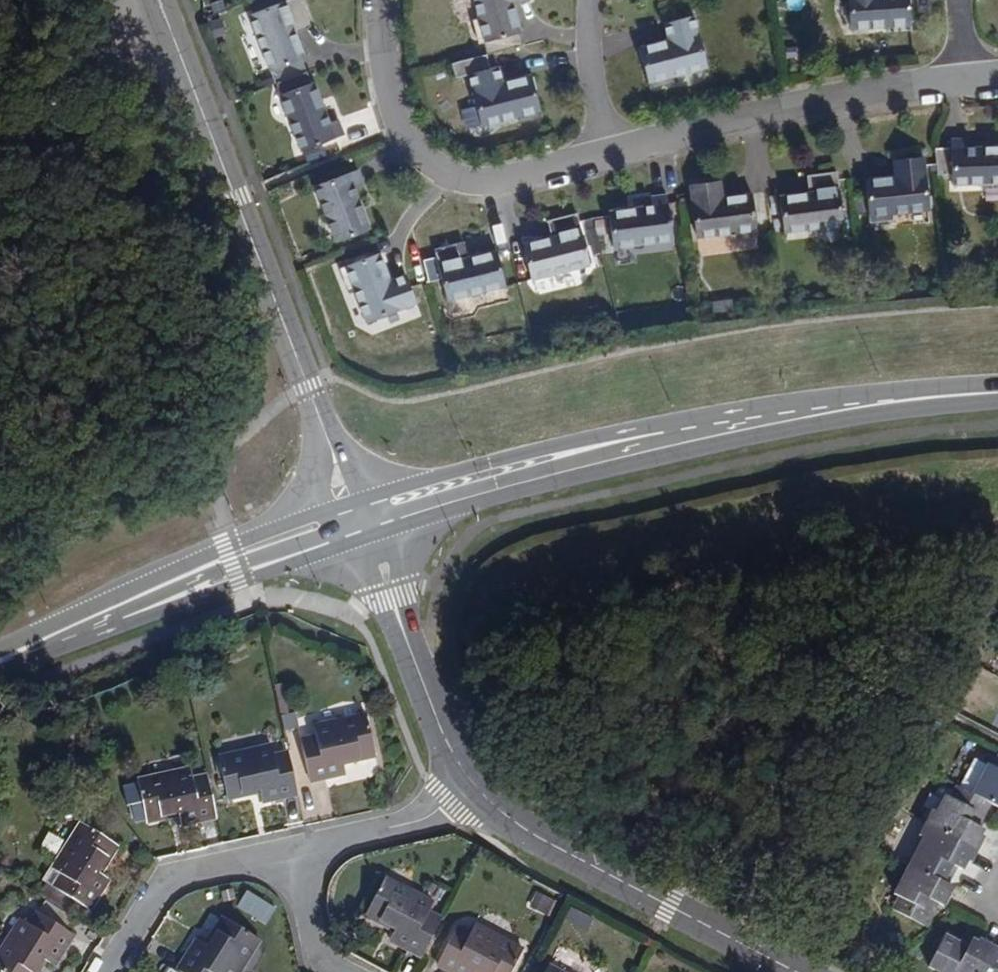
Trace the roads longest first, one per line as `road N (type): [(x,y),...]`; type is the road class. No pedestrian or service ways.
road 1 (tertiary): [(358,514),(493,471),(737,420),(997,393)]
road 2 (residential): [(161,0),(358,514)]
road 3 (tertiary): [(0,661),(235,556),(358,514)]
road 4 (residential): [(477,783),(517,822),(571,854),(797,971)]
road 5 (residential): [(603,156),(806,102),(966,79)]
road 6 (residential): [(387,0),(398,111),(414,149),(464,187),(518,183),(603,156)]
road 7 (residential): [(358,514),(447,739),(477,783)]
road 8 (residential): [(300,853),(168,877),(109,971)]
road 9 (residential): [(477,783),(410,833),(300,853)]
road 10 (residential): [(585,0),(582,41),(603,156)]
road 11 (residential): [(300,853),(326,961),(347,971)]

